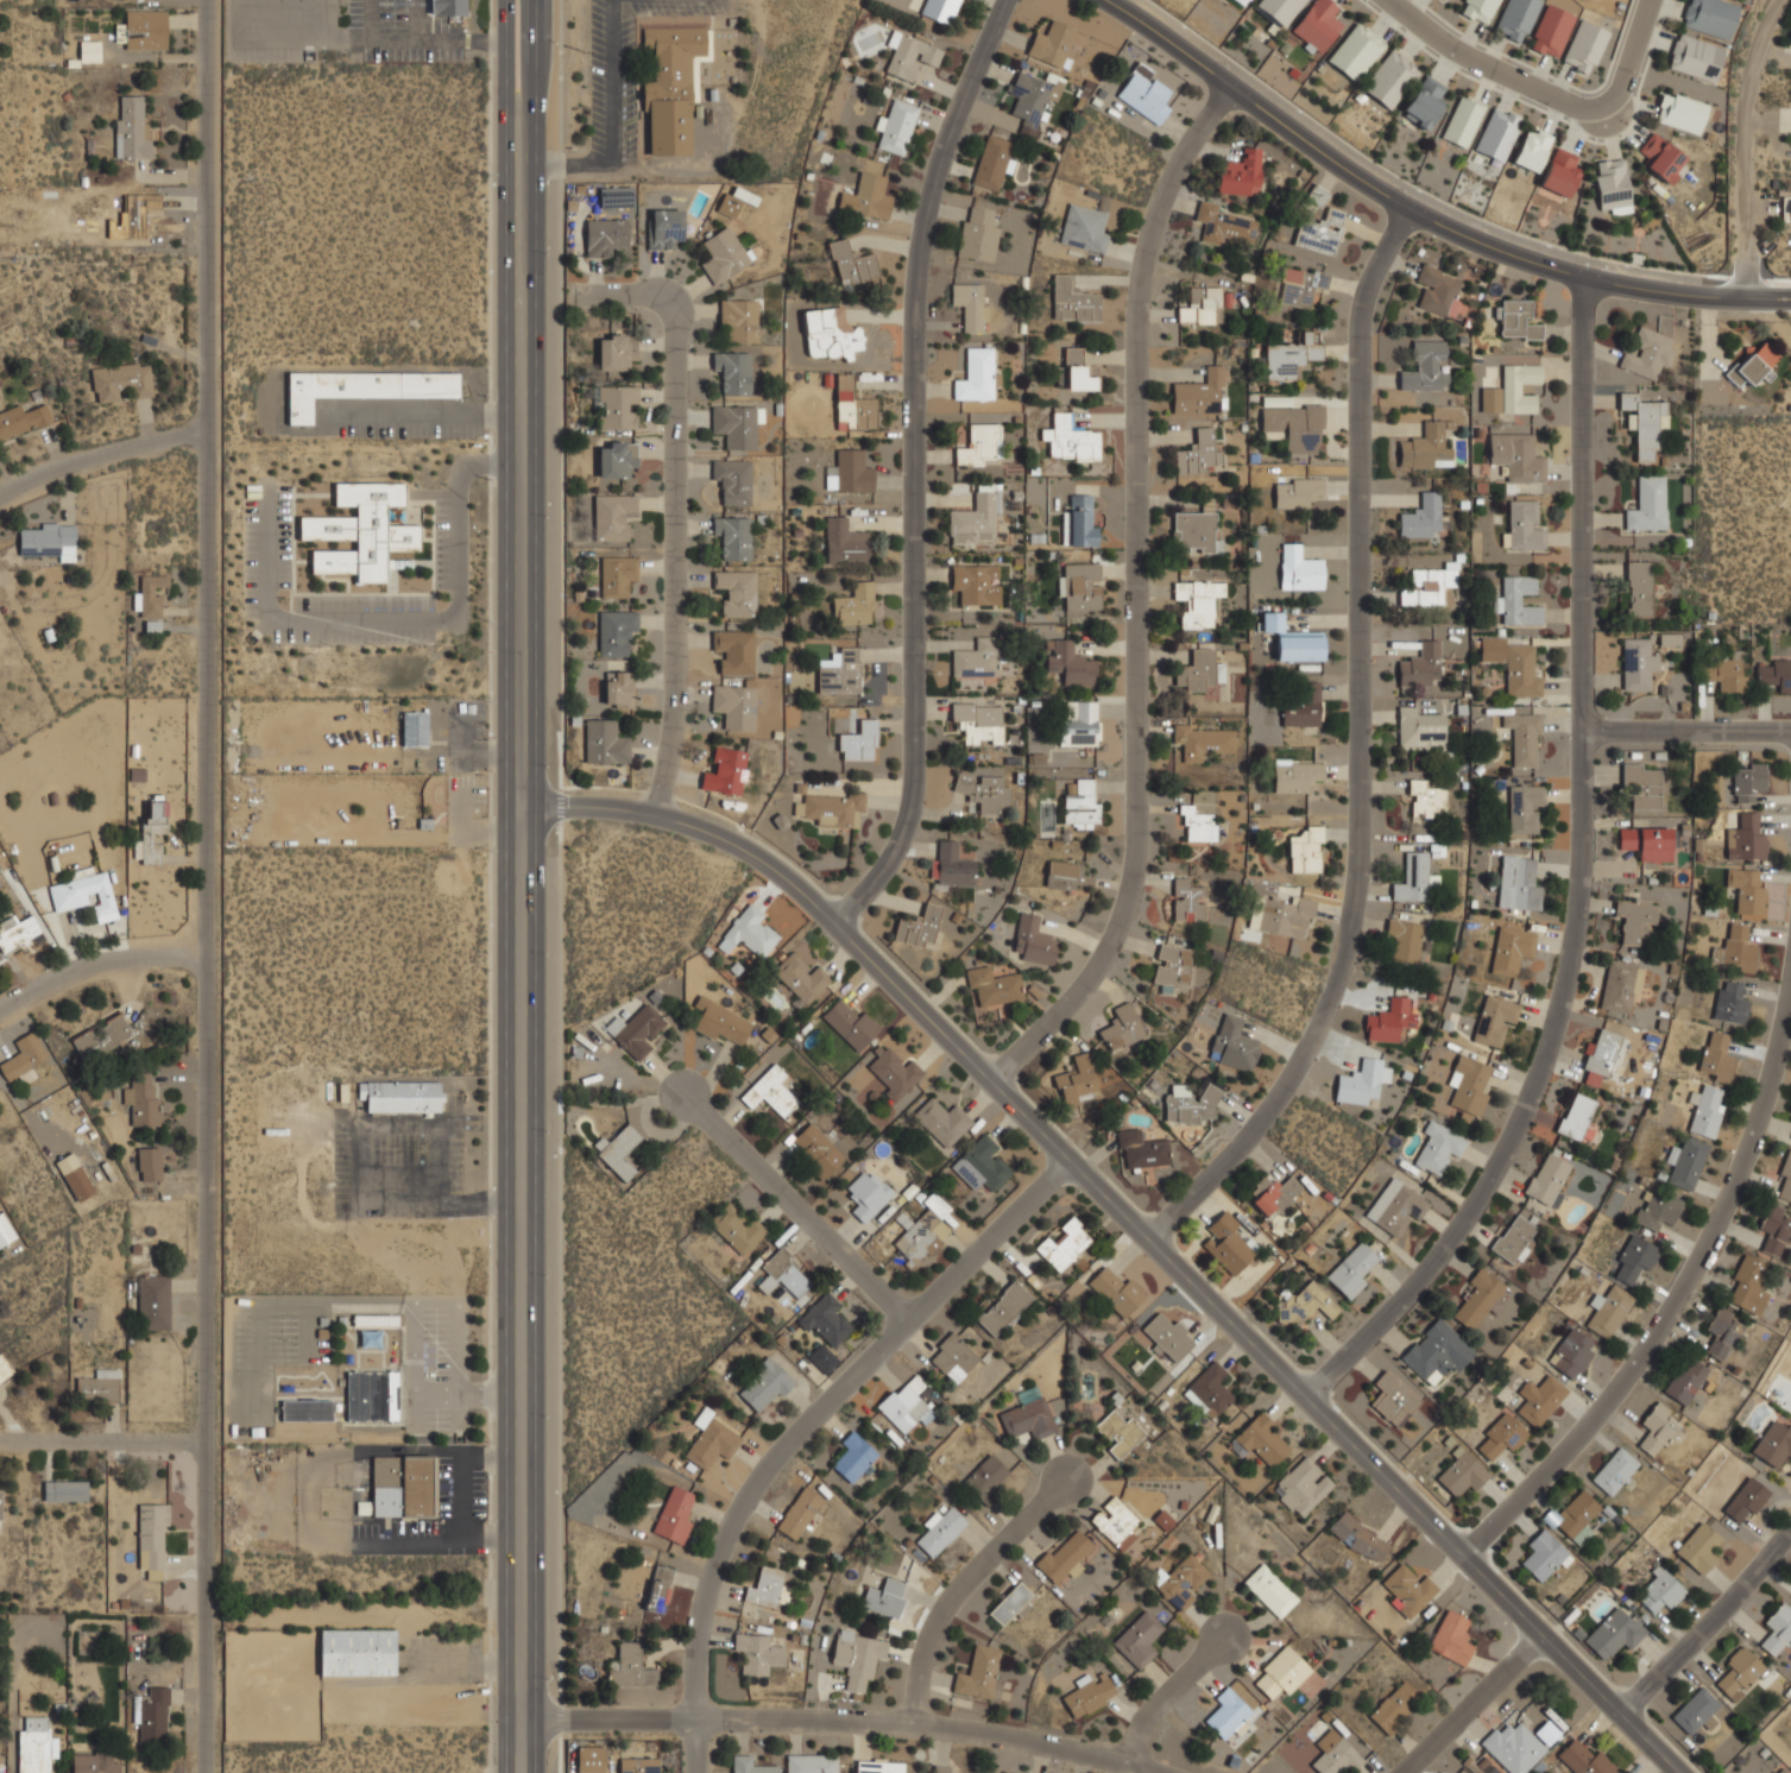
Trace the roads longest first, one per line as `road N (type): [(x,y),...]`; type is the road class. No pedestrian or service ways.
road 1 (primary): [(537,1772),(538,0)]
road 2 (residential): [(208,0),(207,1772)]
road 3 (primary): [(509,0),(509,1772)]
road 4 (tertiary): [(507,806),(651,815),(725,839),(792,879),(1680,1772)]
road 5 (residential): [(1307,1399),(1474,1210),(1531,1096),(1565,999),(1584,871),(1583,278)]
road 6 (residential): [(1149,1237),(1244,1143),(1293,1077),(1331,1014),(1358,925),(1364,324),(1377,272),(1410,212)]
road 7 (residential): [(991,1079),(1070,1014),(1118,940),(1137,860),(1141,288),(1160,212),(1191,147),(1232,90)]
road 8 (residential): [(1008,0),(970,84),(937,193),(913,318),(917,781),(889,864),(833,922)]
road 9 (tertiary): [(1105,0),(1410,212),(1494,248),(1639,290),(1790,299)]
road 10 (residential): [(697,1772),(713,1567),(746,1503),(788,1447),(1072,1161)]
road 11 (residential): [(509,1721),(1010,1729),(1168,1772)]
road 12 (residential): [(1464,1556),(1653,1343),(1707,1251),(1790,1022)]
road 13 (residential): [(582,299),(633,299),(658,313),(677,345),(674,743),(651,815)]
road 14 (residential): [(1650,0),(1619,96),(1603,108),(1582,109),(1453,49),(1391,0)]
road 15 (residential): [(681,1092),(909,1321)]
road 16 (residential): [(1746,299),(1745,109),(1767,19),(1784,0)]
road 17 (residential): [(912,1725),(922,1662),(946,1615),(976,1570),(1065,1476)]
road 18 (residential): [(1622,1716),(1790,1530)]
road 19 (residential): [(0,1012),(105,957),(208,946)]
road 20 (residential): [(0,495),(106,453),(208,433)]
road 21 (residential): [(0,1440),(207,1443)]
road 22 (residential): [(1587,727),(1790,731)]
road 23 (residential): [(1406,1772),(1543,1635)]
road 24 (residential): [(1136,1760),(1146,1722),(1225,1634)]

